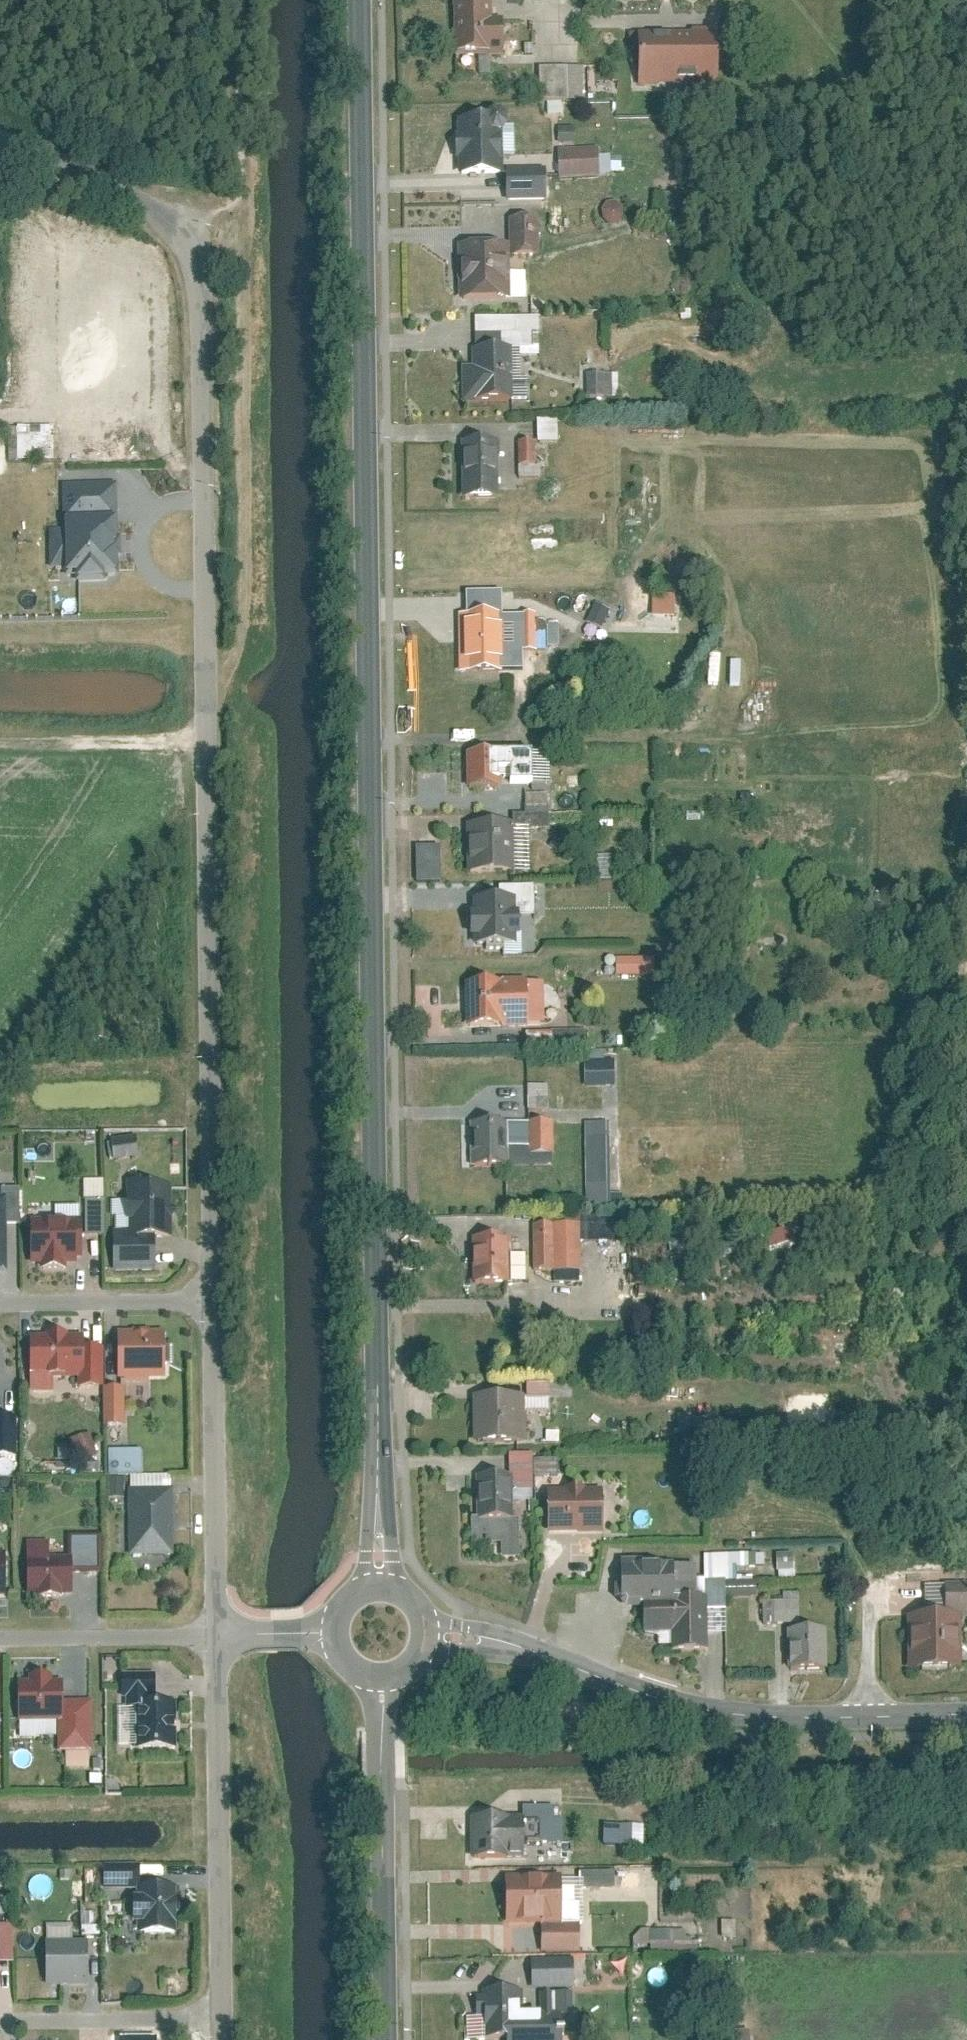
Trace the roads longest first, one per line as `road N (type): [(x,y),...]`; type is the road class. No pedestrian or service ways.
road 1 (tertiary): [(355,0),(379,1589)]
road 2 (residential): [(0,133),(139,191),(189,233),(206,309),(212,1300)]
road 3 (residential): [(424,1637),(536,1649),(632,1690),(727,1714),(966,1710)]
road 4 (residential): [(215,1633),(220,2024)]
road 5 (tertiary): [(379,1677),(385,2039)]
road 6 (residential): [(212,1300),(215,1633)]
road 7 (residential): [(0,2024),(220,2024)]
road 8 (residential): [(0,1637),(215,1633)]
road 9 (residential): [(212,1300),(0,1308)]
road 10 (track): [(207,734),(63,736)]
road 11 (residential): [(215,1633),(336,1631)]

